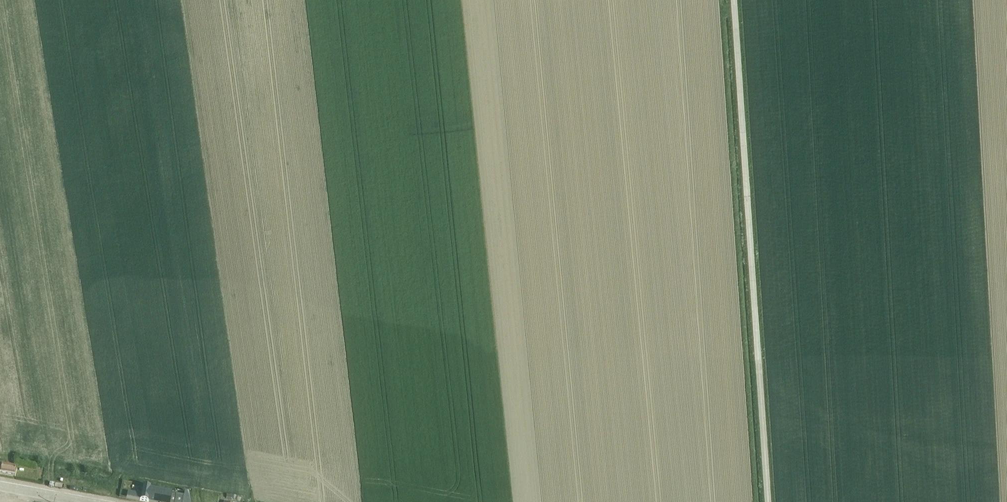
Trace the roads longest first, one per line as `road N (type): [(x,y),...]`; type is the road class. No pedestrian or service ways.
road 1 (unclassified): [(735,0),(768,501)]

